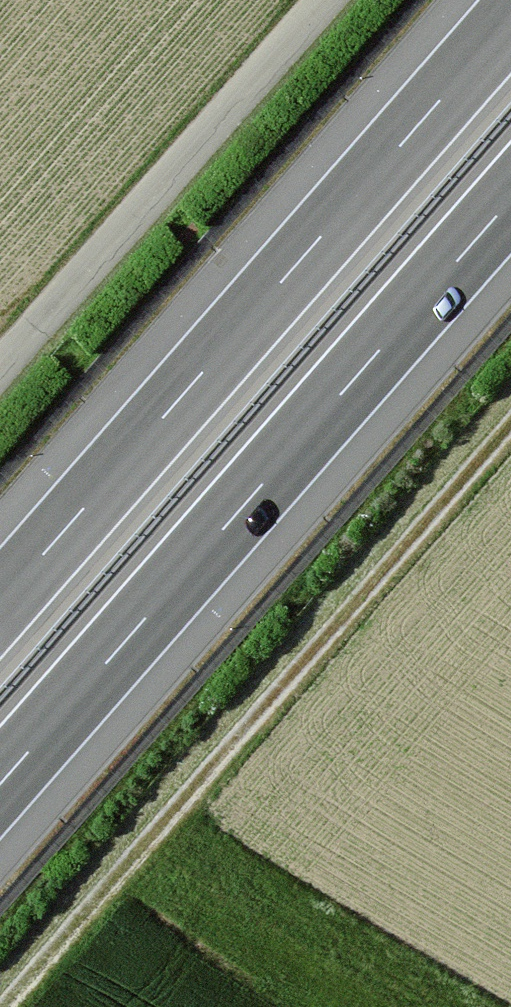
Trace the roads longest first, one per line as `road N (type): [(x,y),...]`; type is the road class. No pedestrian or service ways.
road 1 (motorway): [(510,19),(0,604)]
road 2 (motorway): [(0,784),(510,200)]
road 3 (track): [(3,1006),(510,422)]
road 4 (track): [(0,368),(325,0)]

